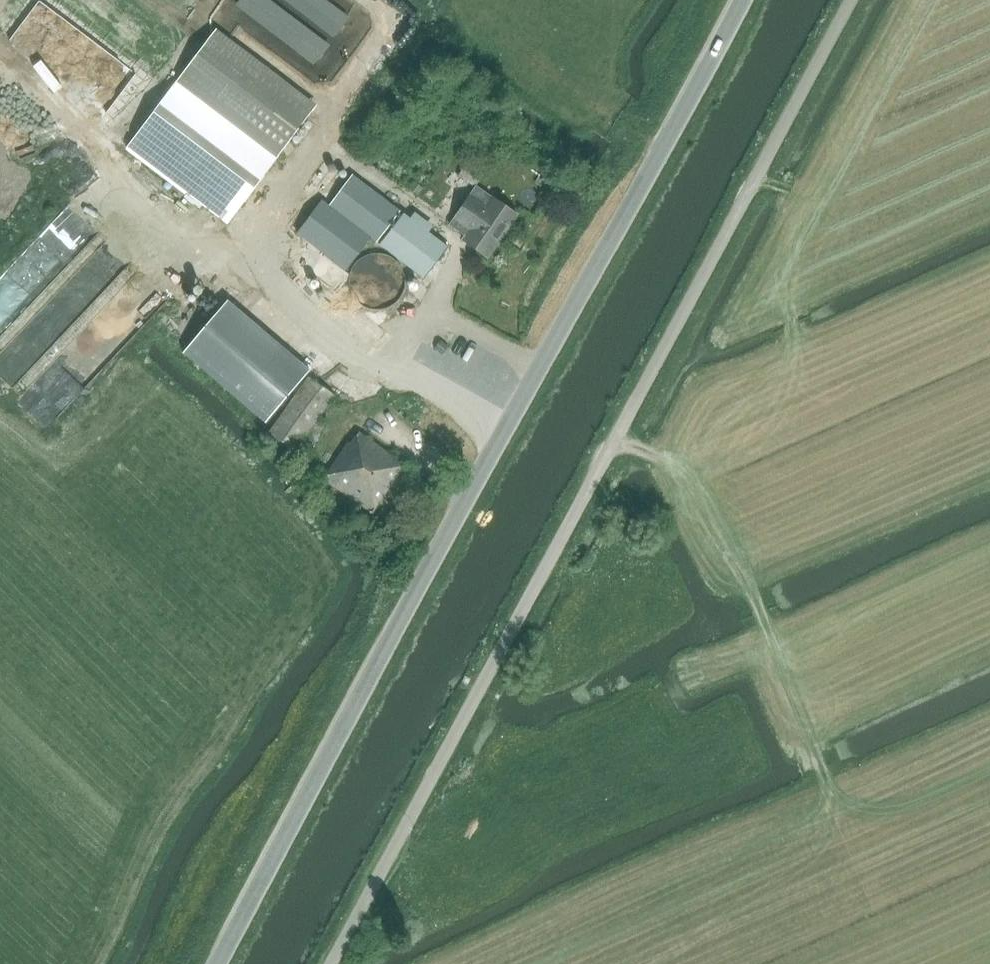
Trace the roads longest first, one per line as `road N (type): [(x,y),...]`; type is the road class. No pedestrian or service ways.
road 1 (tertiary): [(223,963),(598,287),(741,0)]
road 2 (unclassified): [(335,963),(852,0)]
road 3 (track): [(825,790),(755,603),(664,460),(617,443)]
road 4 (track): [(989,198),(850,216),(781,201),(754,185)]

